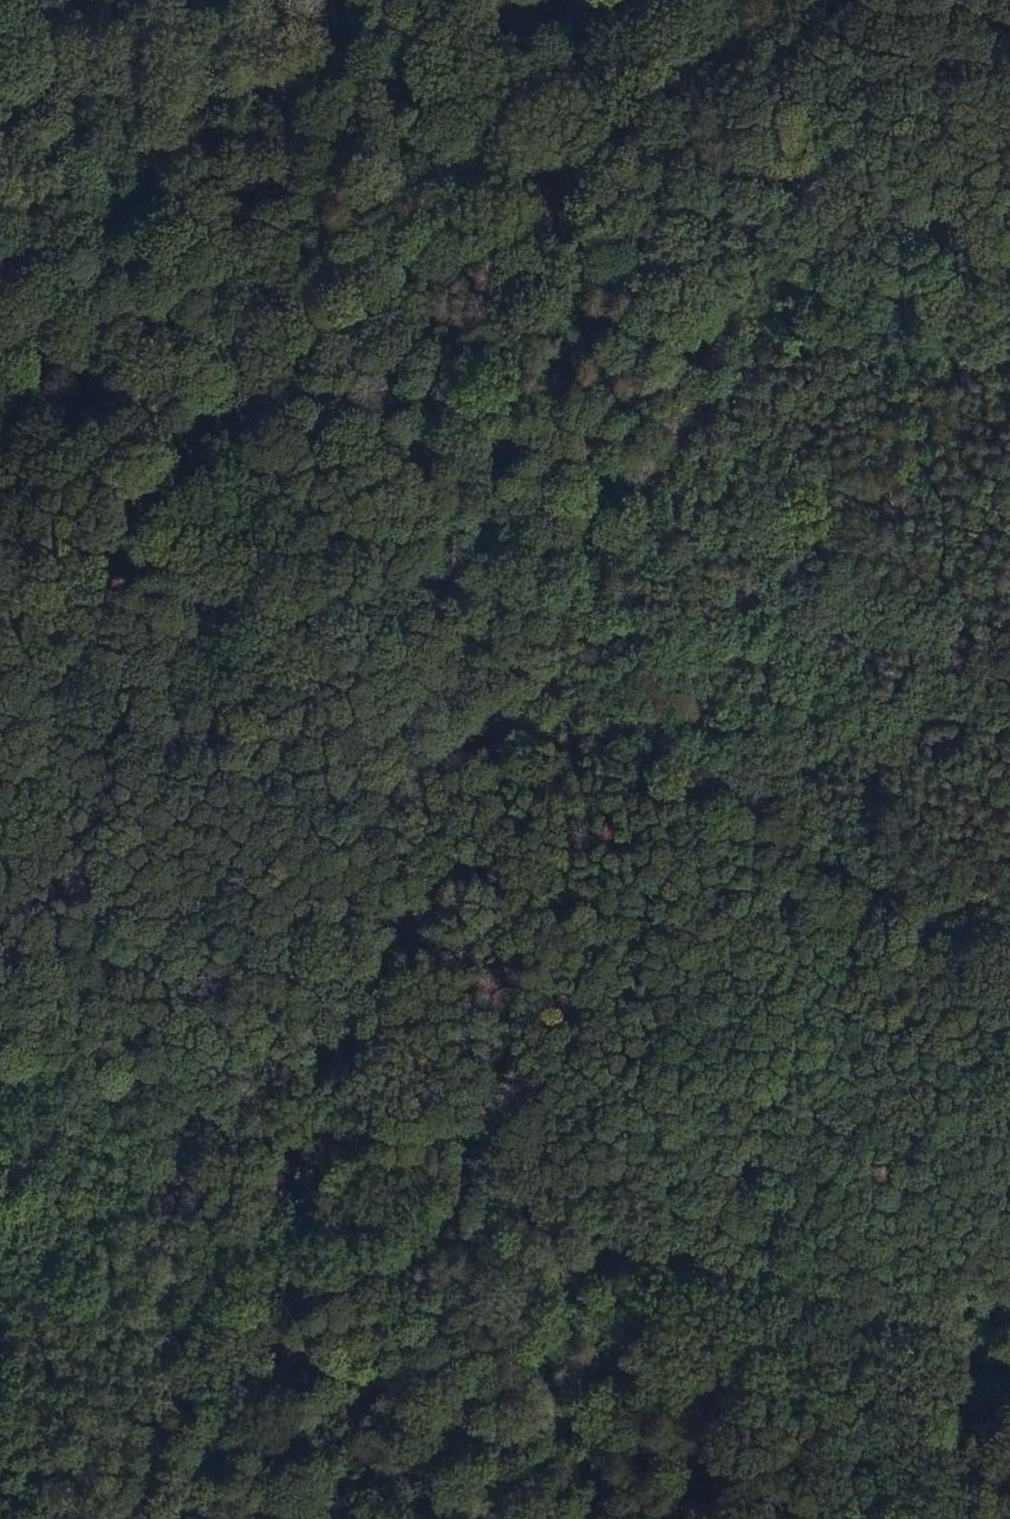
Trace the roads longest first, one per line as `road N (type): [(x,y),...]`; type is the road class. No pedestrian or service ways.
road 1 (track): [(0,1102),(271,1166),(846,1333),(1009,1369)]

